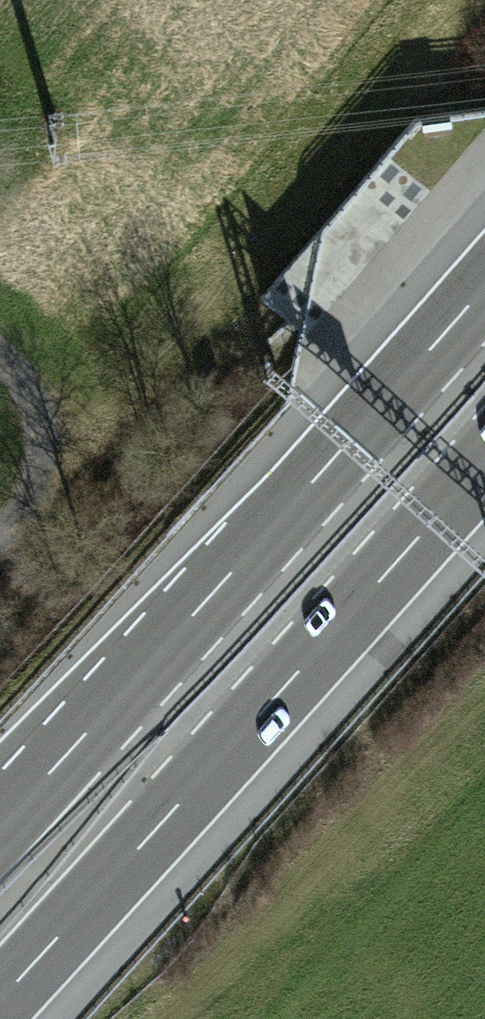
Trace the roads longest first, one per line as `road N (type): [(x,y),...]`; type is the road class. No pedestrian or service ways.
road 1 (motorway): [(484,285),(0,829)]
road 2 (motorway): [(0,997),(484,466)]
road 3 (track): [(0,531),(29,501),(32,415),(0,367)]

